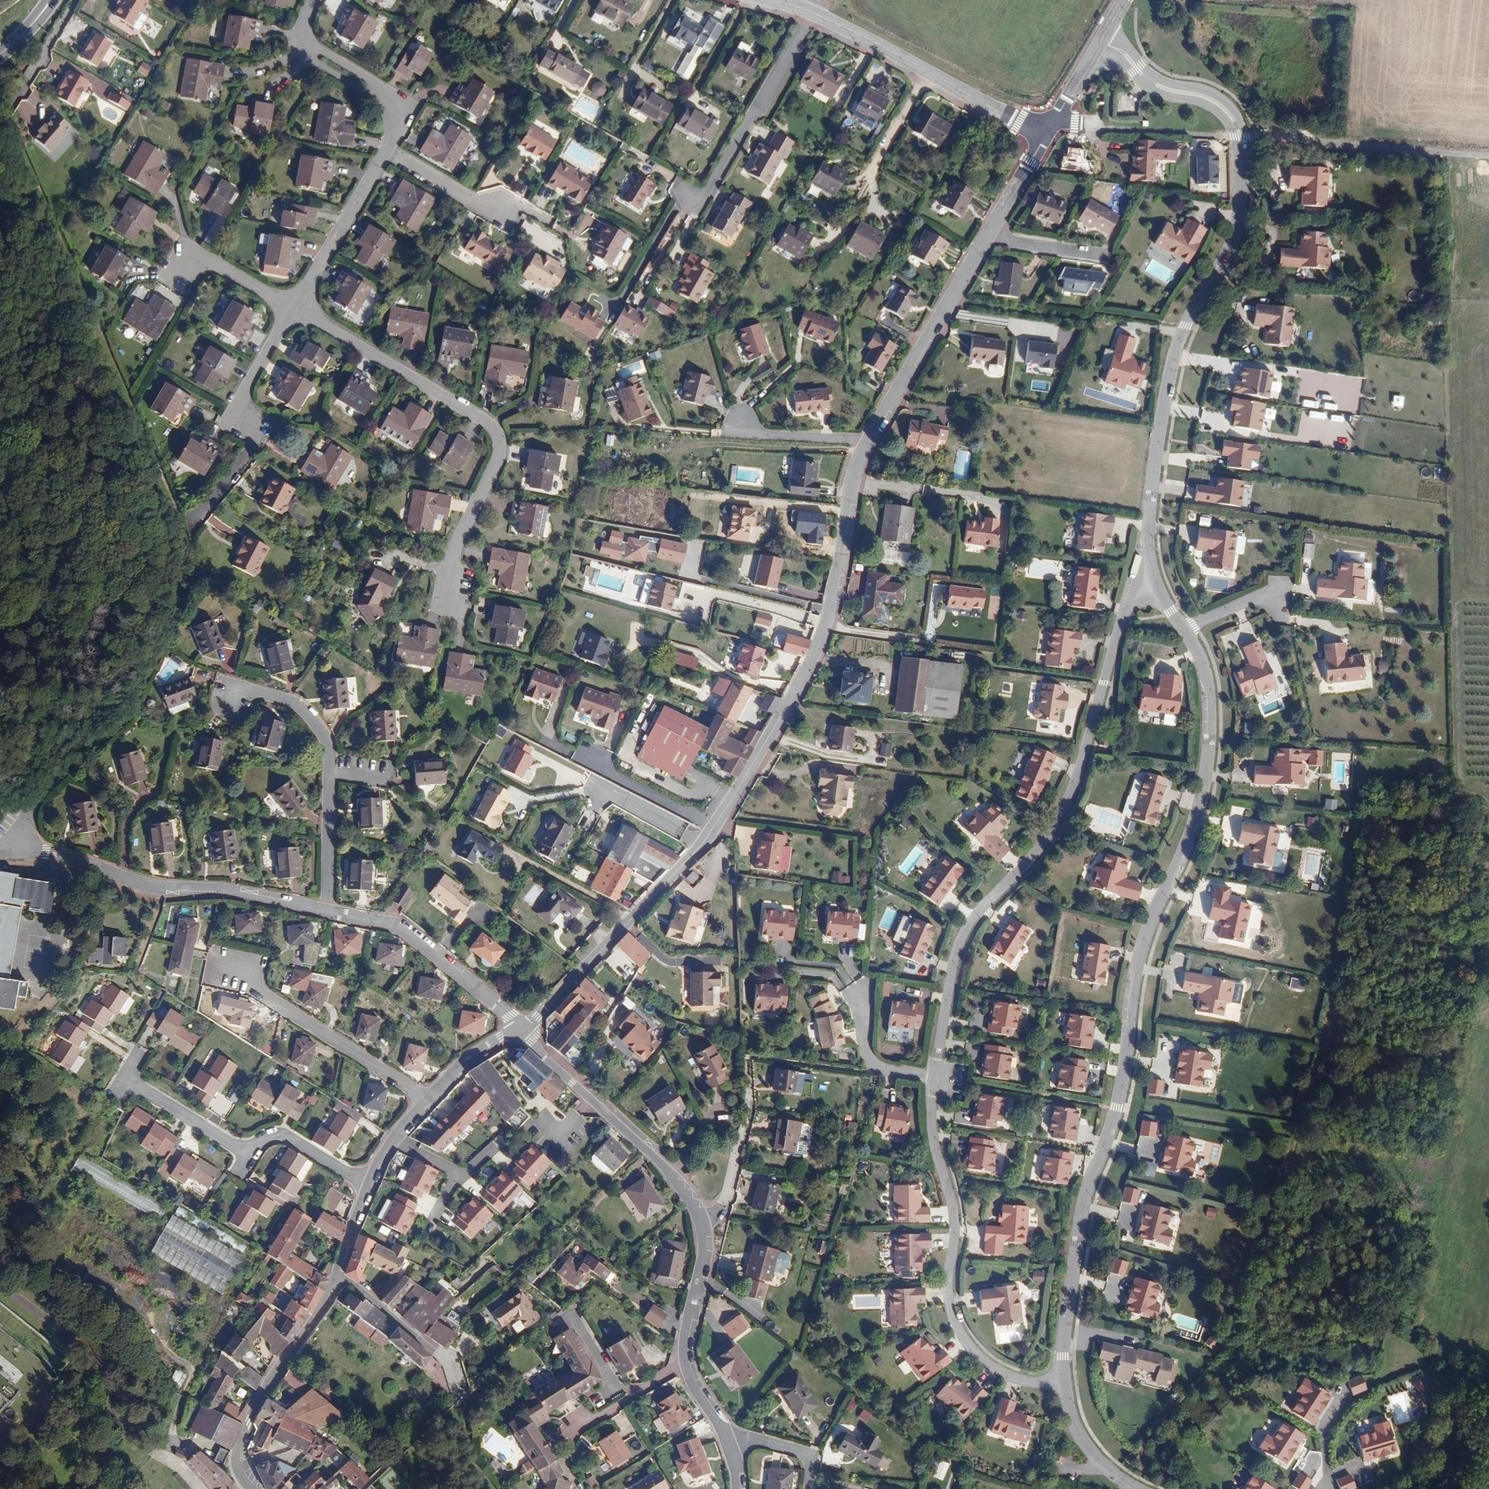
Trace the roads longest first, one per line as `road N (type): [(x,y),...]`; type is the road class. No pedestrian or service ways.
road 1 (residential): [(1185,630),(1213,692),(1207,787),(1142,958),(1119,1108),(1084,1205),(1060,1384)]
road 2 (tertiary): [(522,1030),(701,845),(795,695),(832,611),(853,486),(874,436)]
road 3 (residential): [(1102,43),(1163,88),(1219,104),(1242,139),(1232,246),(1173,361),(1147,565)]
road 4 (residential): [(1147,565),(1121,622),(1069,805),(1034,860),(964,938),(936,1066)]
road 5 (residential): [(447,595),(451,563),(498,439),(489,424),(295,310)]
road 6 (residential): [(932,1089),(935,1139),(955,1214),(955,1321),(971,1348),(1000,1371),(1060,1384)]
road 7 (residential): [(0,854),(46,853),(166,890),(326,913)]
road 8 (residential): [(134,1062),(121,1082),(207,1137),(241,1152),(281,1136),(366,1189)]
road 9 (residential): [(233,689),(300,705),(318,721),(328,754),(326,913)]
road 10 (residential): [(295,310),(236,412),(261,430),(184,531)]
road 11 (residential): [(702,1221),(680,1185),(522,1030)]
road 12 (tertiary): [(1045,138),(814,15)]
road 13 (track): [(1242,139),(1488,160)]
road 14 (tertiary): [(342,1277),(270,1378),(235,1449),(253,1488)]
road 15 (residential): [(326,913),(413,935),(522,1030)]
road 16 (tertiary): [(874,436),(987,237)]
road 17 (residential): [(814,15),(699,205)]
road 18 (residential): [(725,1430),(694,1385),(686,1350),(704,1261),(702,1221)]
road 19 (residential): [(242,981),(424,1100)]
road 20 (residential): [(386,150),(295,310)]
road 21 (residential): [(745,1058),(748,1106),(723,1208),(702,1221)]
road 22 (residential): [(342,1277),(448,1360),(462,1396)]
road 23 (residential): [(874,436),(729,430)]
road 24 (residential): [(861,992),(871,1063),(934,1078)]
road 25 (residential): [(386,150),(472,201),(505,209)]
road 26 (residential): [(1060,1384),(1098,1460),(1135,1488)]
road 27 (residential): [(725,1430),(810,1454),(807,1488)]
road 28 (tertiary): [(522,1030),(467,1061),(424,1100)]

